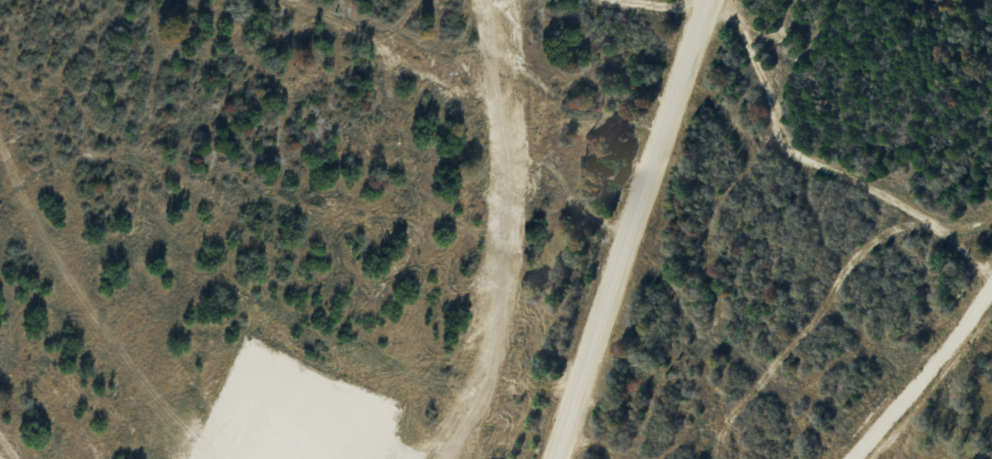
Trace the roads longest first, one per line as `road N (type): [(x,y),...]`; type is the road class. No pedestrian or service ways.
road 1 (tertiary): [(558,458),(713,0)]

